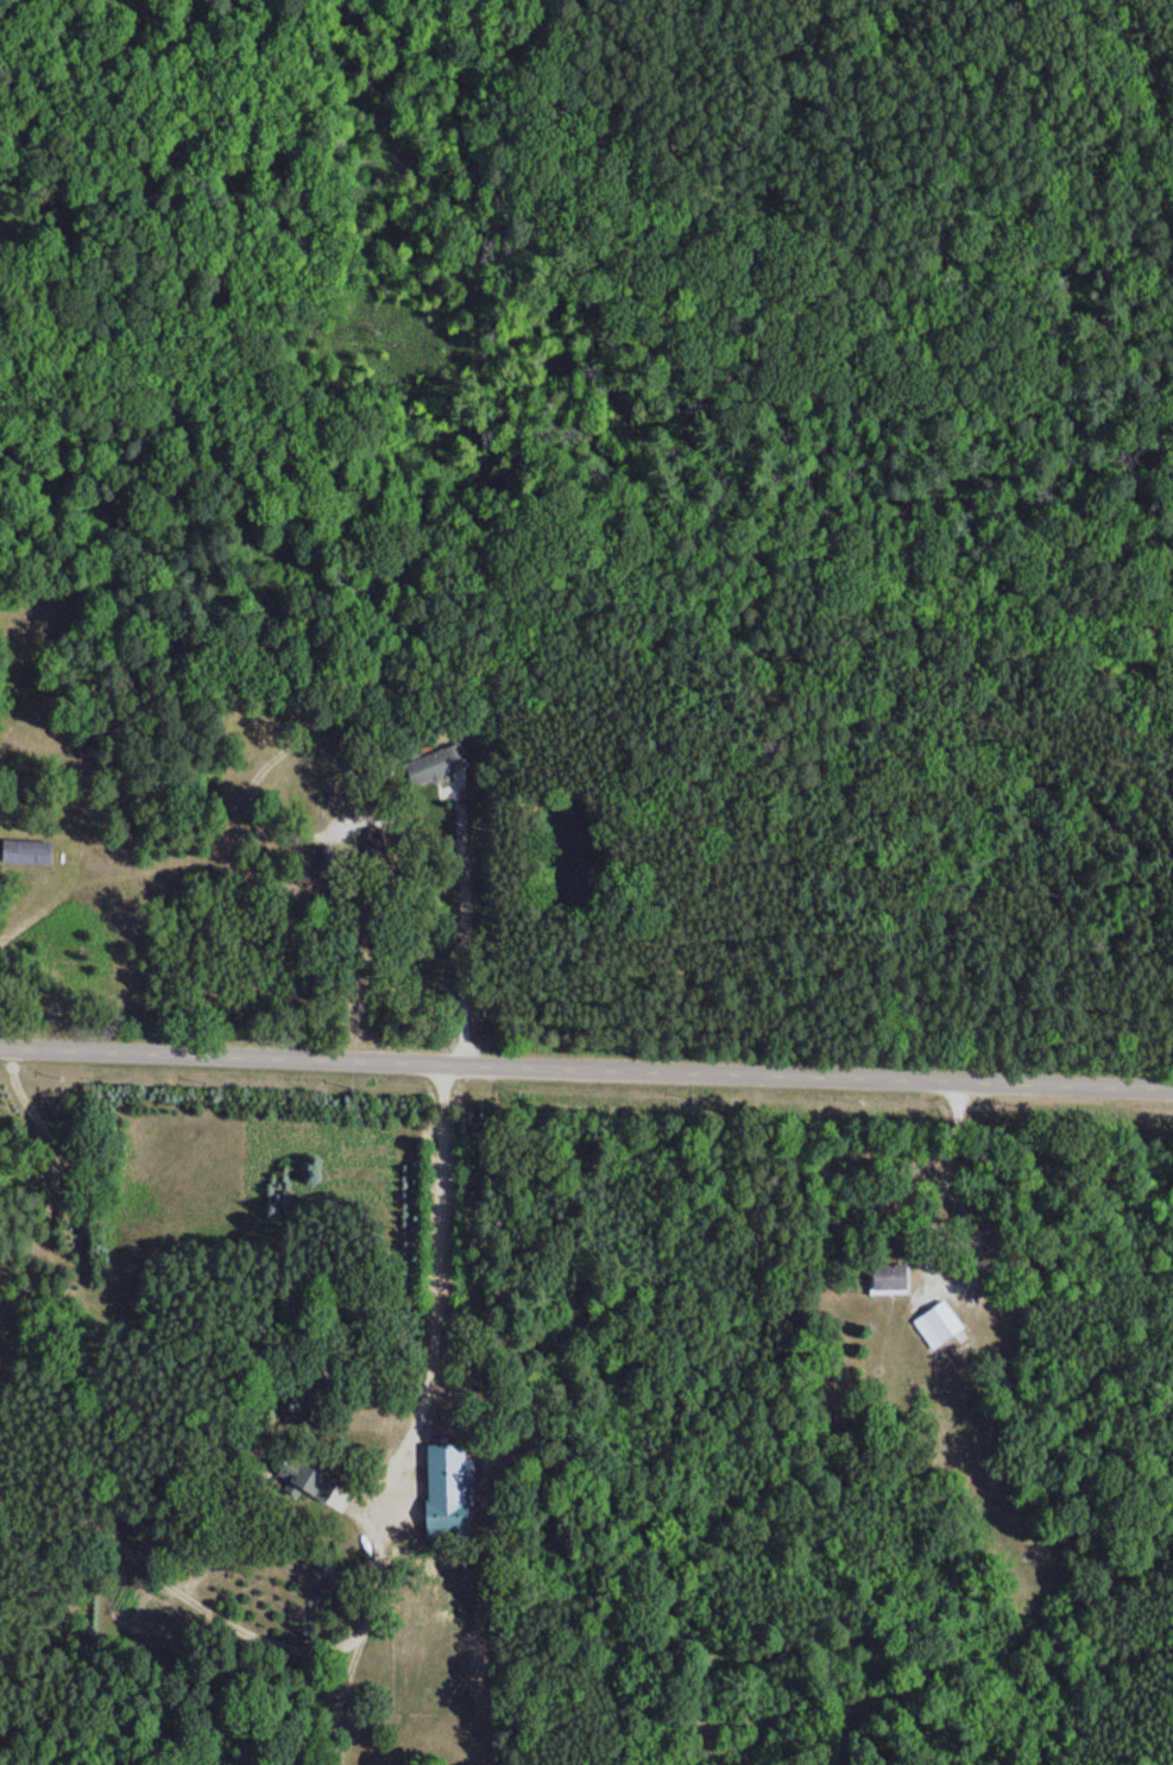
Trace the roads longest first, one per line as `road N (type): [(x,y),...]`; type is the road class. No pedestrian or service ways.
road 1 (tertiary): [(0,1045),(1172,1086)]
road 2 (track): [(604,1764),(608,1731),(667,1578),(863,1463),(972,1463),(1074,1395),(1172,1349)]
road 3 (track): [(1172,241),(1148,235),(996,151),(875,40),(804,0)]

